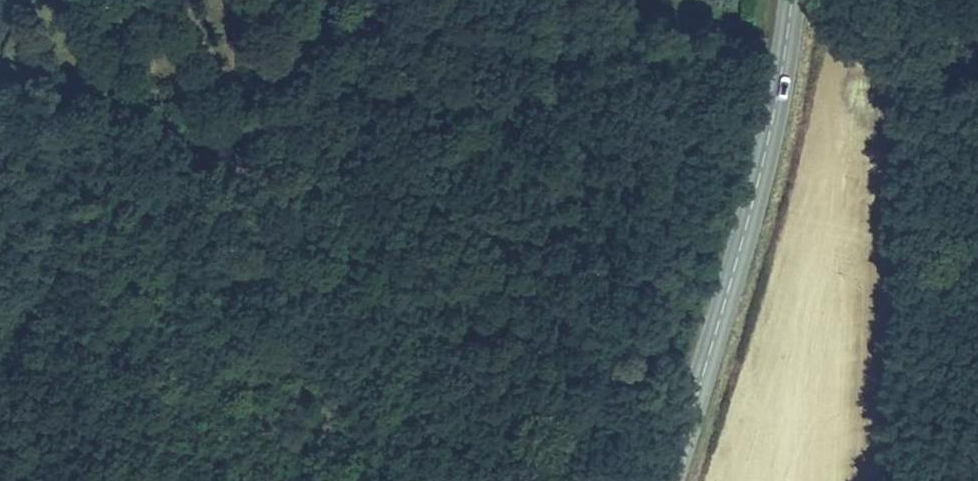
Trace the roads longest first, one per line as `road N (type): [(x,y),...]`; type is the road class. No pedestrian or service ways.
road 1 (tertiary): [(672,480),(768,138),(792,0)]

